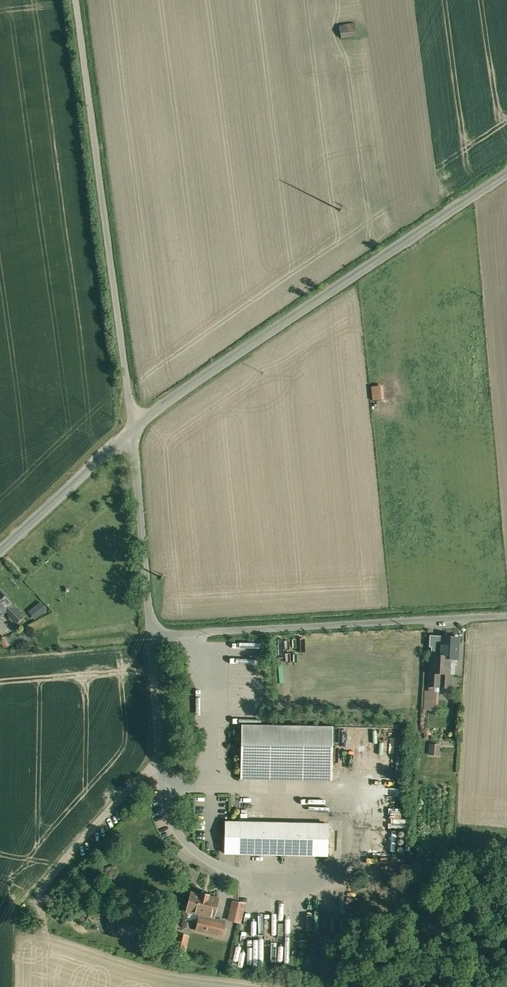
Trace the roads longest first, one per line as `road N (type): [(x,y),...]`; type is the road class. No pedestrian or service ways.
road 1 (unclassified): [(134,430),(150,622),(160,633),(506,619)]
road 2 (unclassified): [(134,430),(506,177)]
road 3 (unclassified): [(134,430),(77,0)]
road 4 (unclassified): [(0,556),(134,430)]

